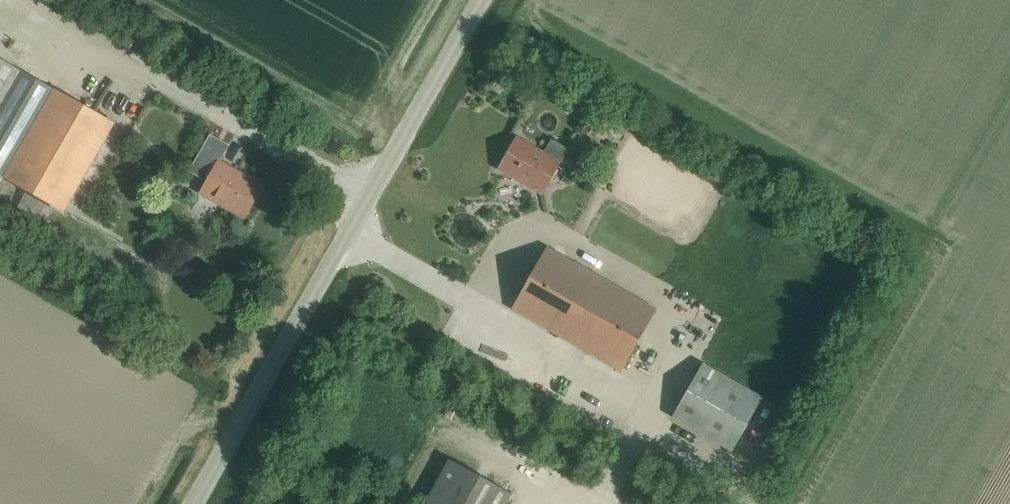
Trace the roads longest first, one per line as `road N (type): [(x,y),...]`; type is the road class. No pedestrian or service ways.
road 1 (unclassified): [(193,503),(480,0)]

